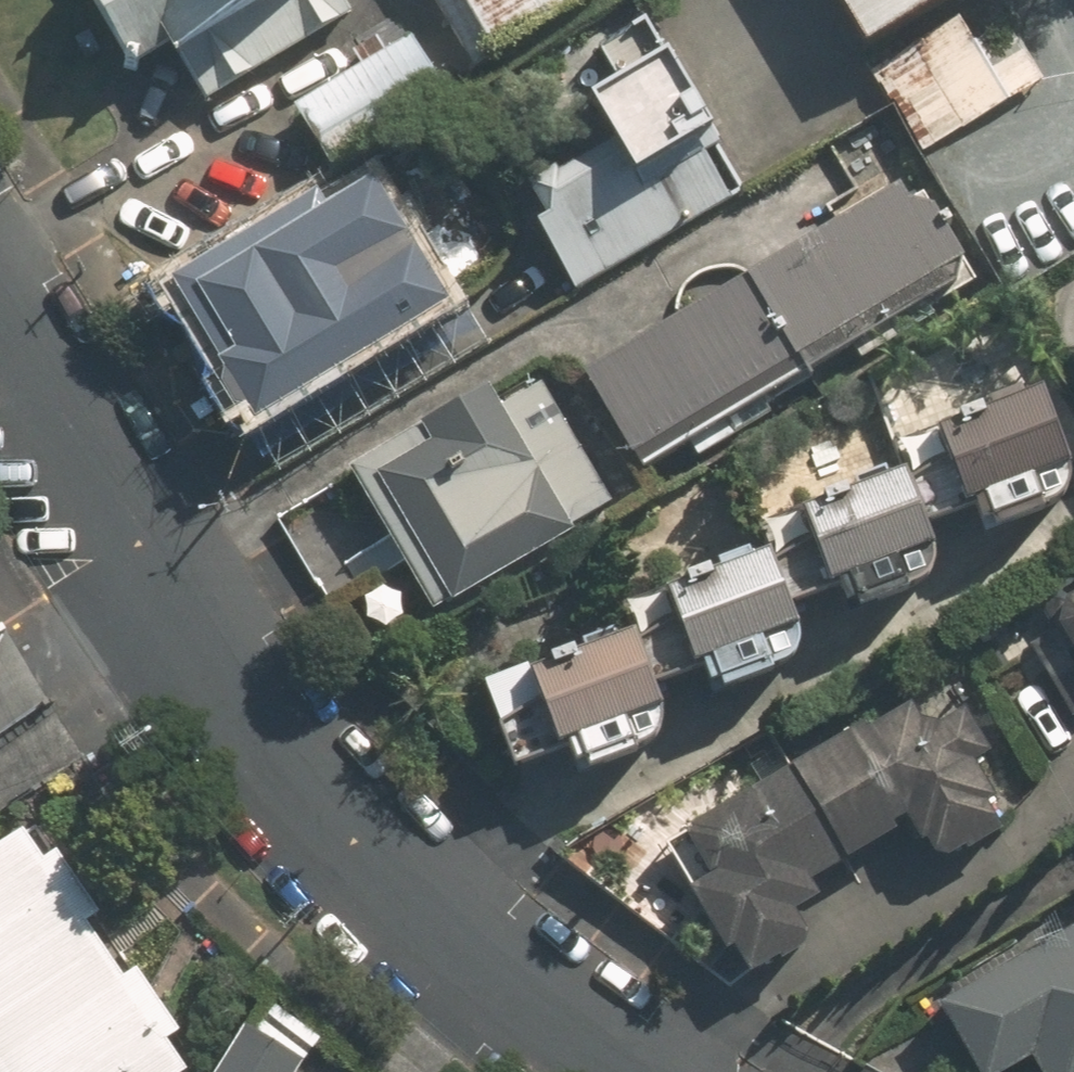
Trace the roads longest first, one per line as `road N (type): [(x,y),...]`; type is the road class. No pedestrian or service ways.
road 1 (residential): [(627,1071),(502,980),(437,920),(357,830),(210,624)]
road 2 (residential): [(210,624),(0,307)]
road 3 (residential): [(0,764),(210,624)]

